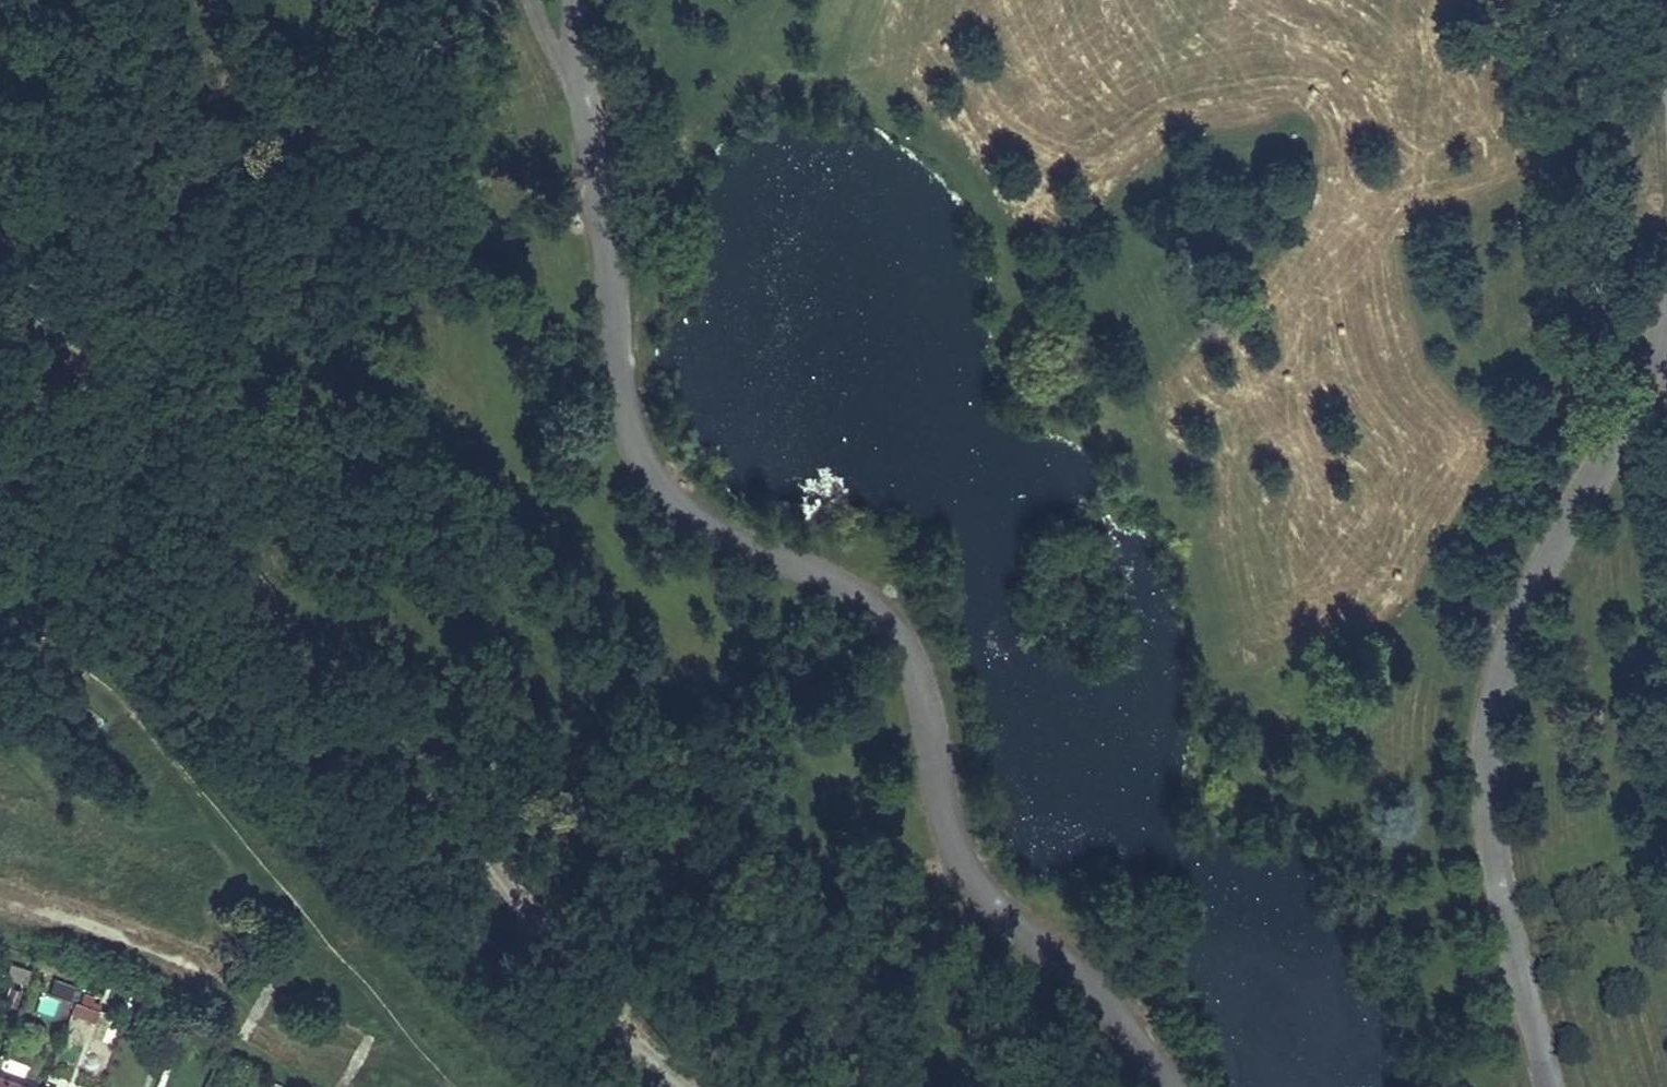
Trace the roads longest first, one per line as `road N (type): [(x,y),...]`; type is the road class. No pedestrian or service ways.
road 1 (track): [(686,1086),(378,738),(0,240)]

